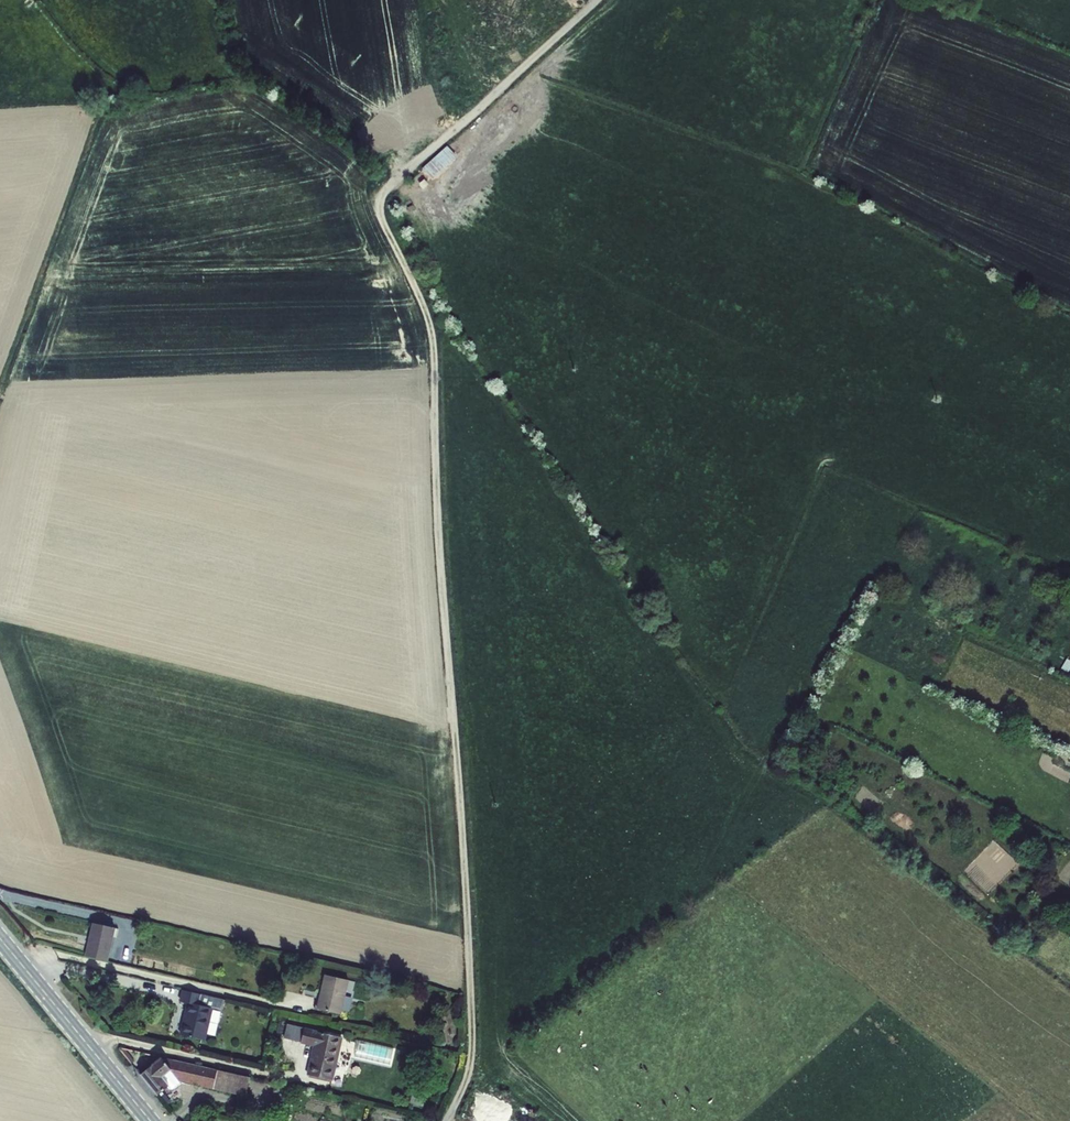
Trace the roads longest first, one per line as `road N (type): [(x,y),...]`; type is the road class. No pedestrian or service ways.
road 1 (track): [(594,0),(380,197),(381,220),(433,334),(436,368),(433,445),(473,1041),(468,1075),(447,1120)]
road 2 (secondary): [(0,939),(150,1120)]

